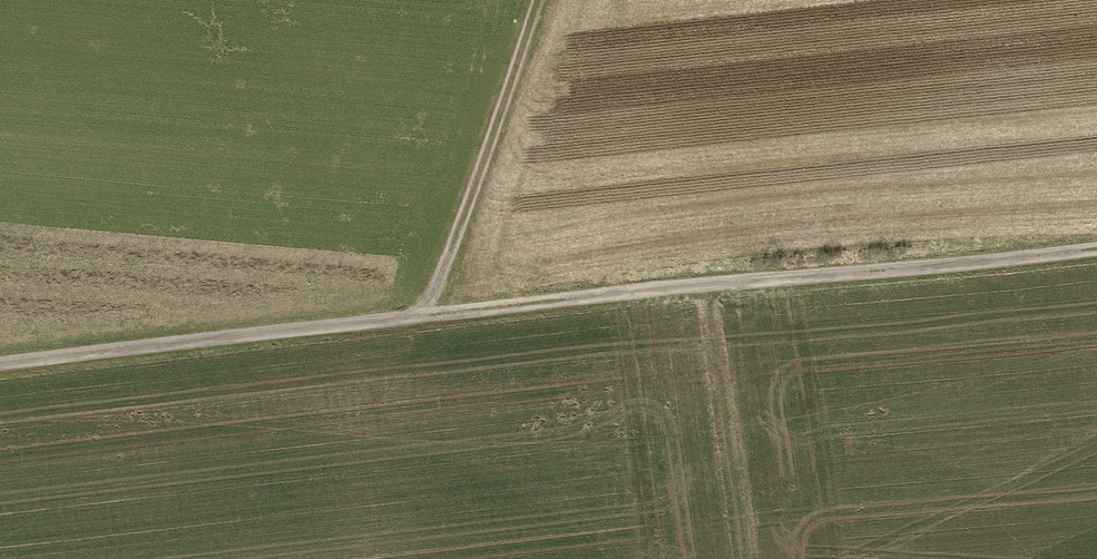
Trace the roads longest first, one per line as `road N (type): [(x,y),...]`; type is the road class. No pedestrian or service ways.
road 1 (track): [(0,361),(656,289),(1096,252)]
road 2 (track): [(538,0),(436,315)]
road 3 (track): [(738,558),(701,286)]

